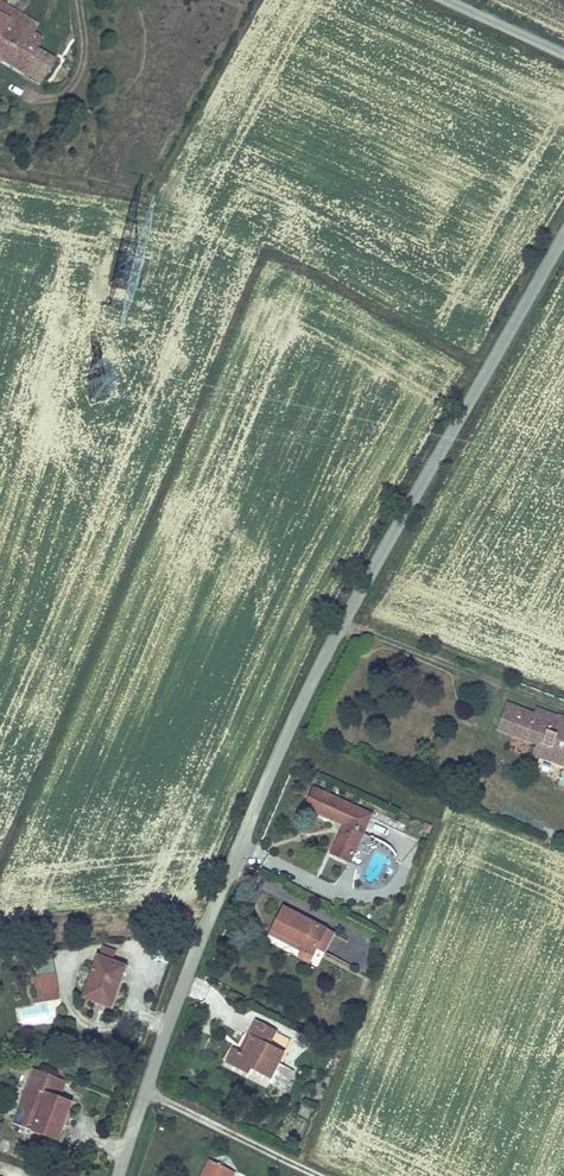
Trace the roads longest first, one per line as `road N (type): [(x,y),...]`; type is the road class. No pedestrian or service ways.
road 1 (tertiary): [(563,235),(312,681),(189,968),(119,1175)]
road 2 (tertiary): [(563,55),(447,0)]

